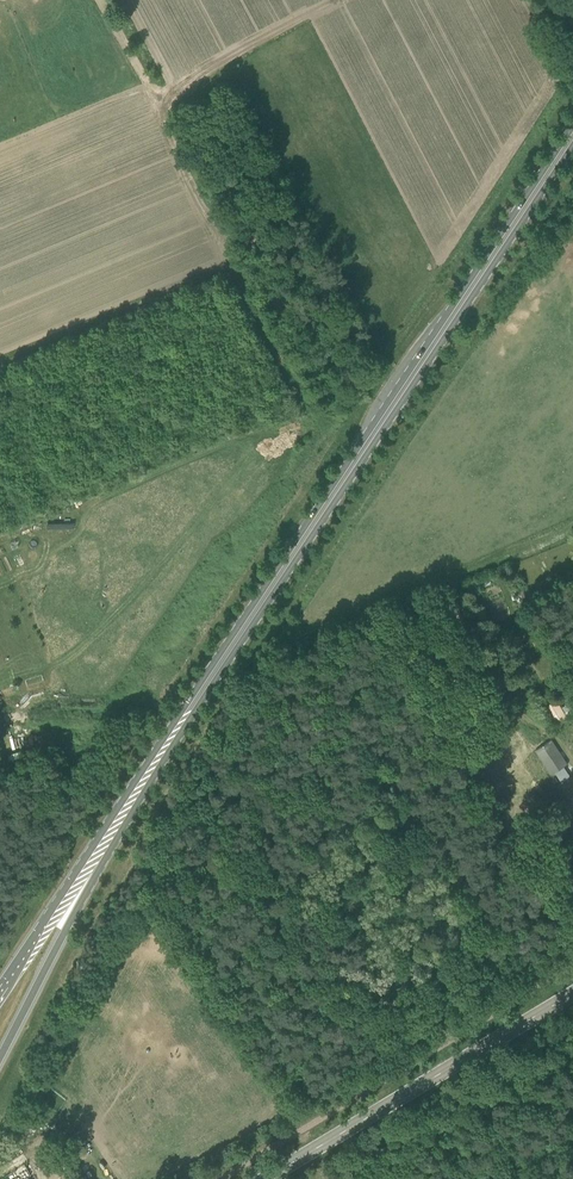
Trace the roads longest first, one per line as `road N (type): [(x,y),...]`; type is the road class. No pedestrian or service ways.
road 1 (primary): [(130,799),(572,136)]
road 2 (tertiary): [(266,1178),(572,994)]
road 3 (track): [(97,0),(159,94),(342,0)]
road 4 (track): [(233,567),(151,696),(0,760)]
road 5 (primary): [(0,1053),(130,799)]
road 6 (primary): [(130,799),(0,995)]
road 7 (track): [(572,525),(451,574)]

